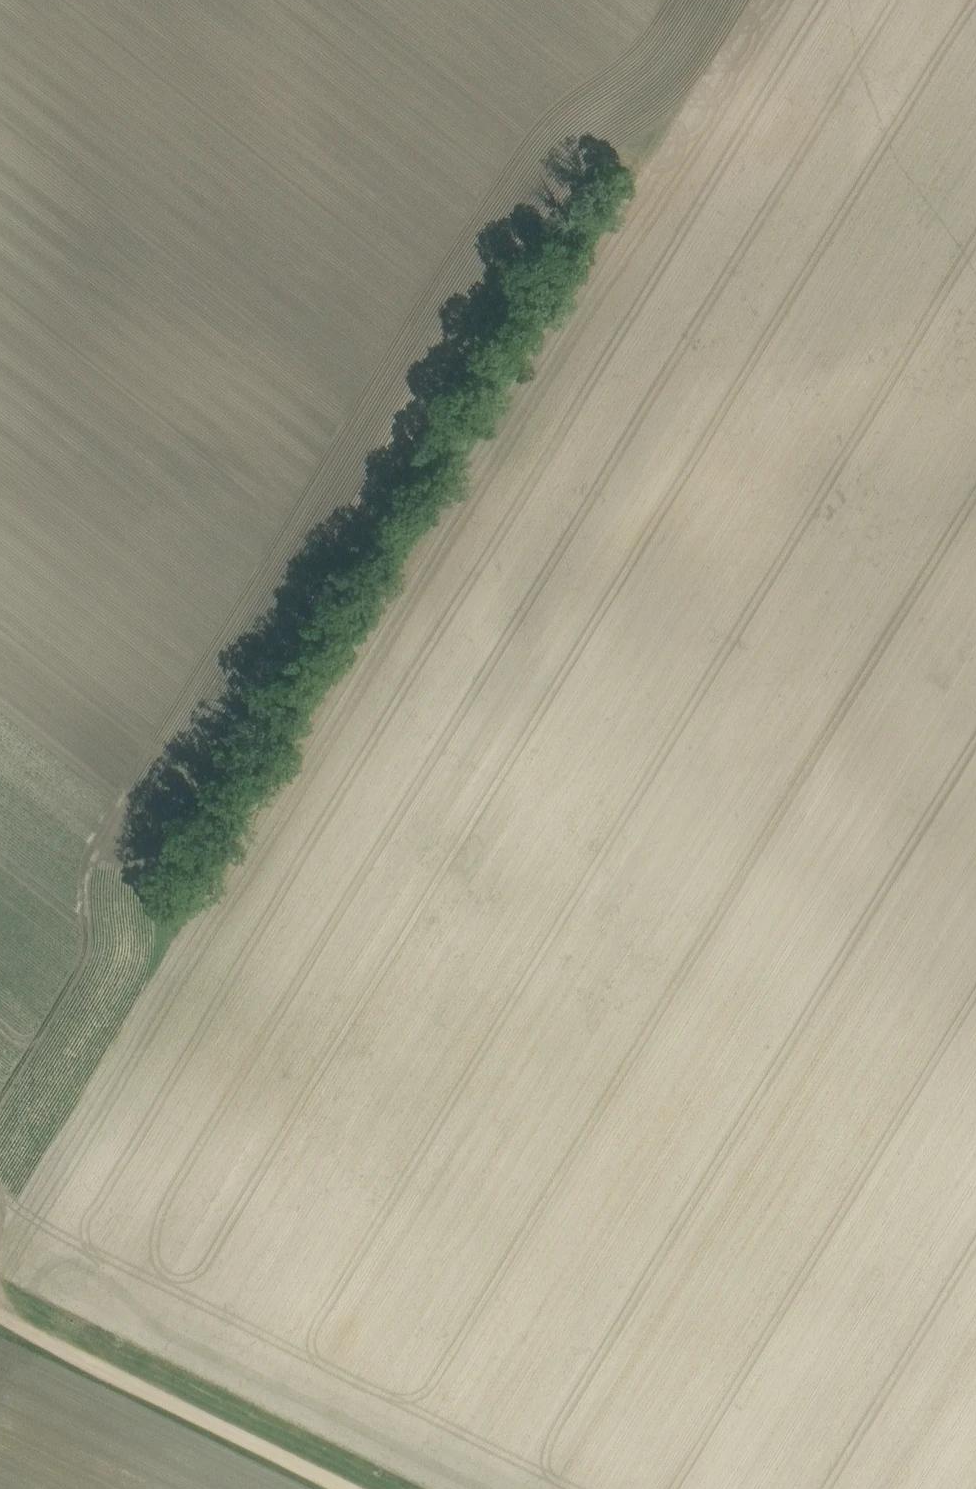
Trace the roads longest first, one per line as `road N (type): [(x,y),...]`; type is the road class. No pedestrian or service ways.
road 1 (track): [(0,1311),(360,1488)]

